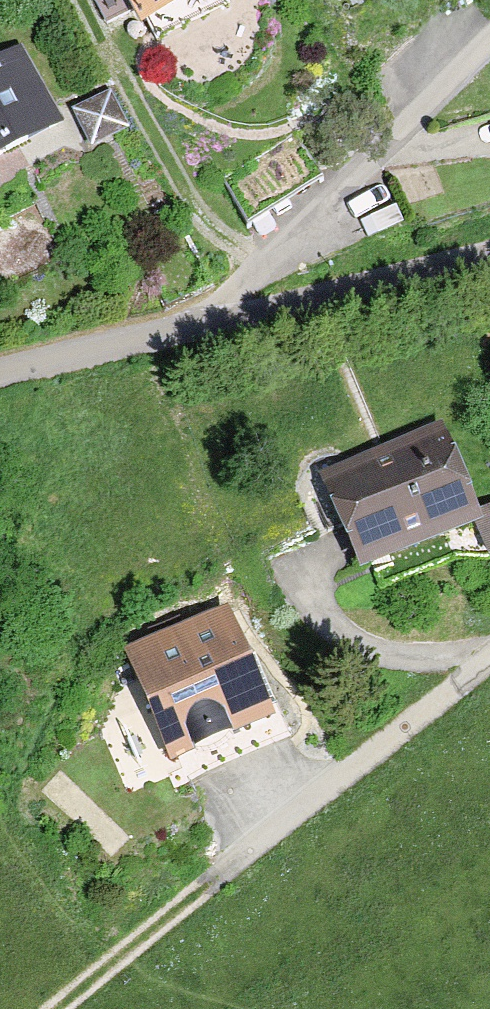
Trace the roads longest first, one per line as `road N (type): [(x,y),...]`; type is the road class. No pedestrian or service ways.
road 1 (residential): [(207,328),(489,50)]
road 2 (residential): [(222,875),(489,661)]
road 3 (residential): [(489,258),(207,328)]
road 4 (residential): [(207,328),(0,383)]
road 5 (track): [(59,1008),(222,875)]

